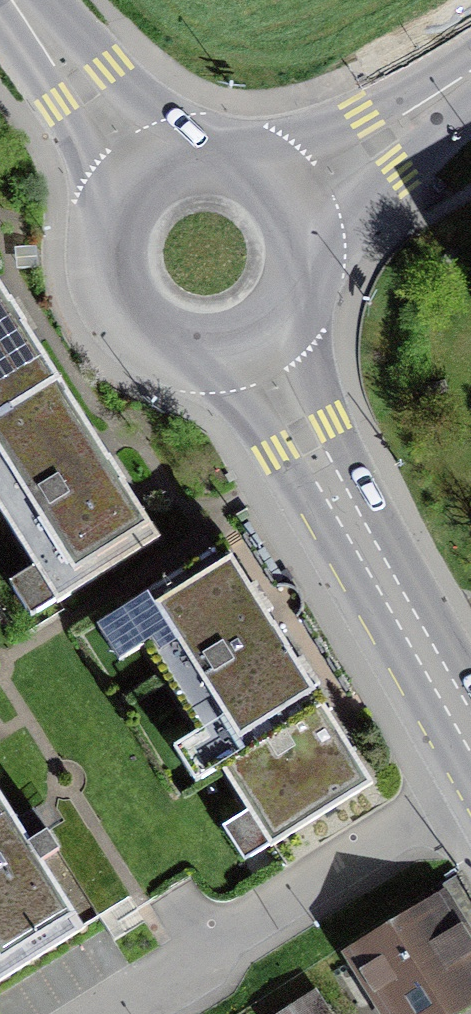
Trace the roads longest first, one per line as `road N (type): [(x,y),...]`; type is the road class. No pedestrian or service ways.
road 1 (primary): [(470,733),(255,348)]
road 2 (residential): [(109,1013),(470,796)]
road 3 (primary): [(148,182),(113,236),(110,268),(135,326),(191,357),(255,348)]
road 4 (primary): [(148,182),(12,0)]
road 5 (secondary): [(294,209),(470,73)]
road 6 (primary): [(294,209),(272,184),(210,161),(148,182)]
road 7 (primary): [(255,348),(280,329),(308,271),(294,209)]

